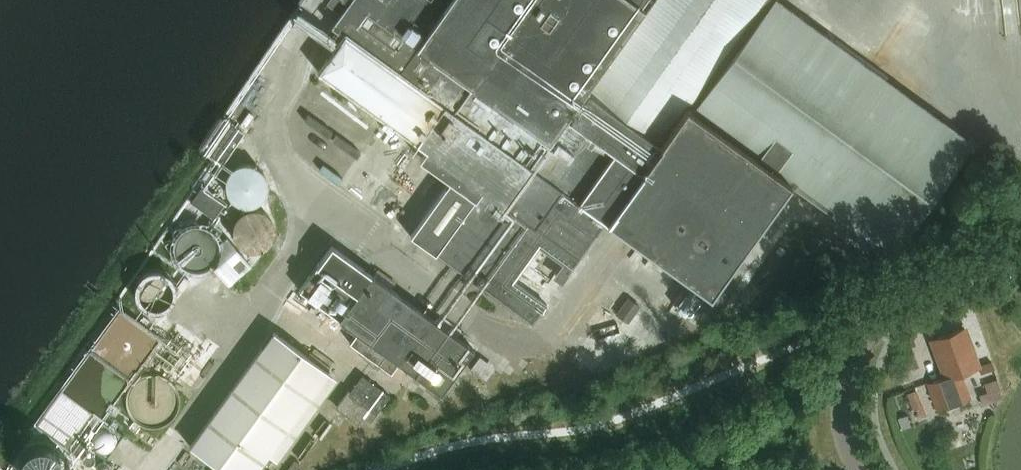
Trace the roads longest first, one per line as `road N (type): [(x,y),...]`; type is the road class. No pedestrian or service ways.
road 1 (tertiary): [(863,469),(845,411),(859,352),(877,327),(906,304),(1020,259)]

